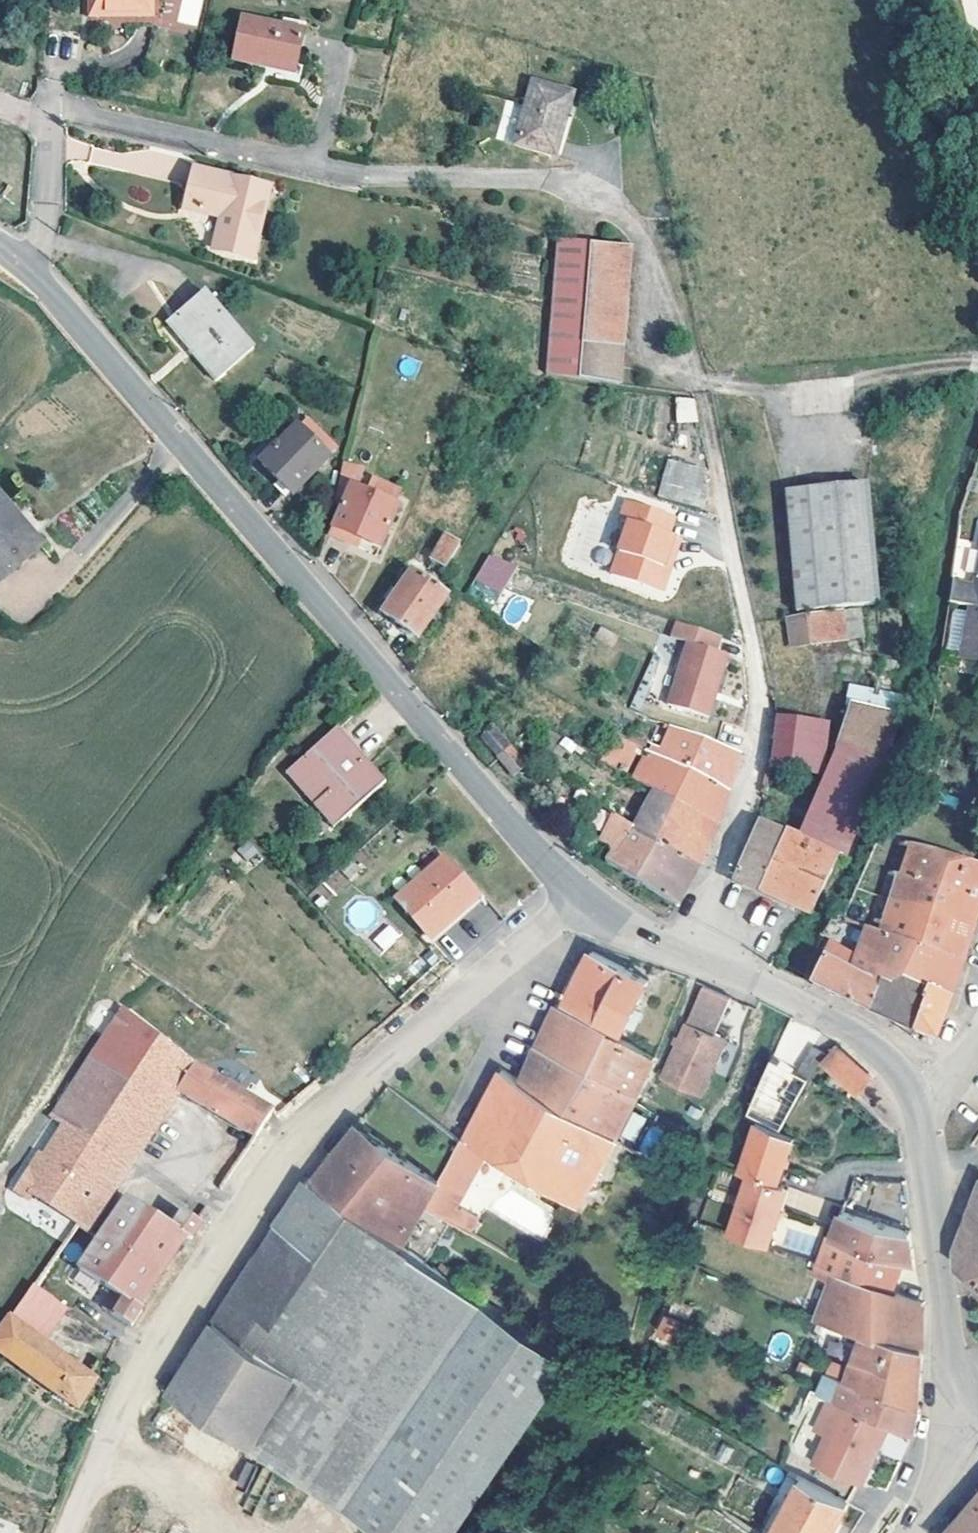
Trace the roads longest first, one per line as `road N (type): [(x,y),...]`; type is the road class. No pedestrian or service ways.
road 1 (residential): [(28,269),(38,253),(48,114),(66,104),(82,115),(358,177),(581,188),(639,224),(700,385)]
road 2 (tertiary): [(584,898),(28,269)]
road 3 (residential): [(584,898),(270,1173),(104,1444),(68,1532)]
road 4 (residential): [(684,956),(746,814),(762,724),(700,385)]
road 5 (tertiary): [(964,1380),(950,1343),(914,1102)]
road 6 (tertiary): [(914,1102),(880,1050),(849,1029),(684,956)]
road 7 (residential): [(907,1532),(977,1433)]

